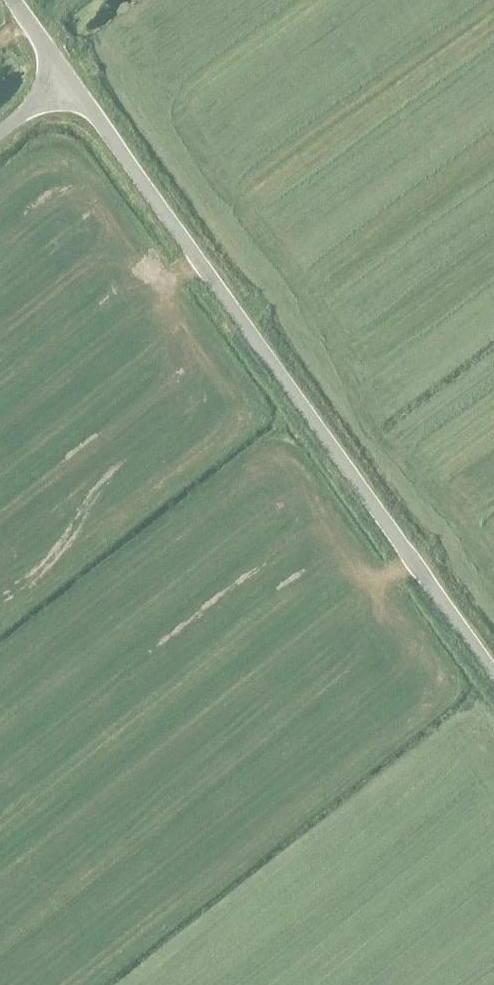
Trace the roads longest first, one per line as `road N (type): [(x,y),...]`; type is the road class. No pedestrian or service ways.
road 1 (unclassified): [(493,679),(66,80)]

